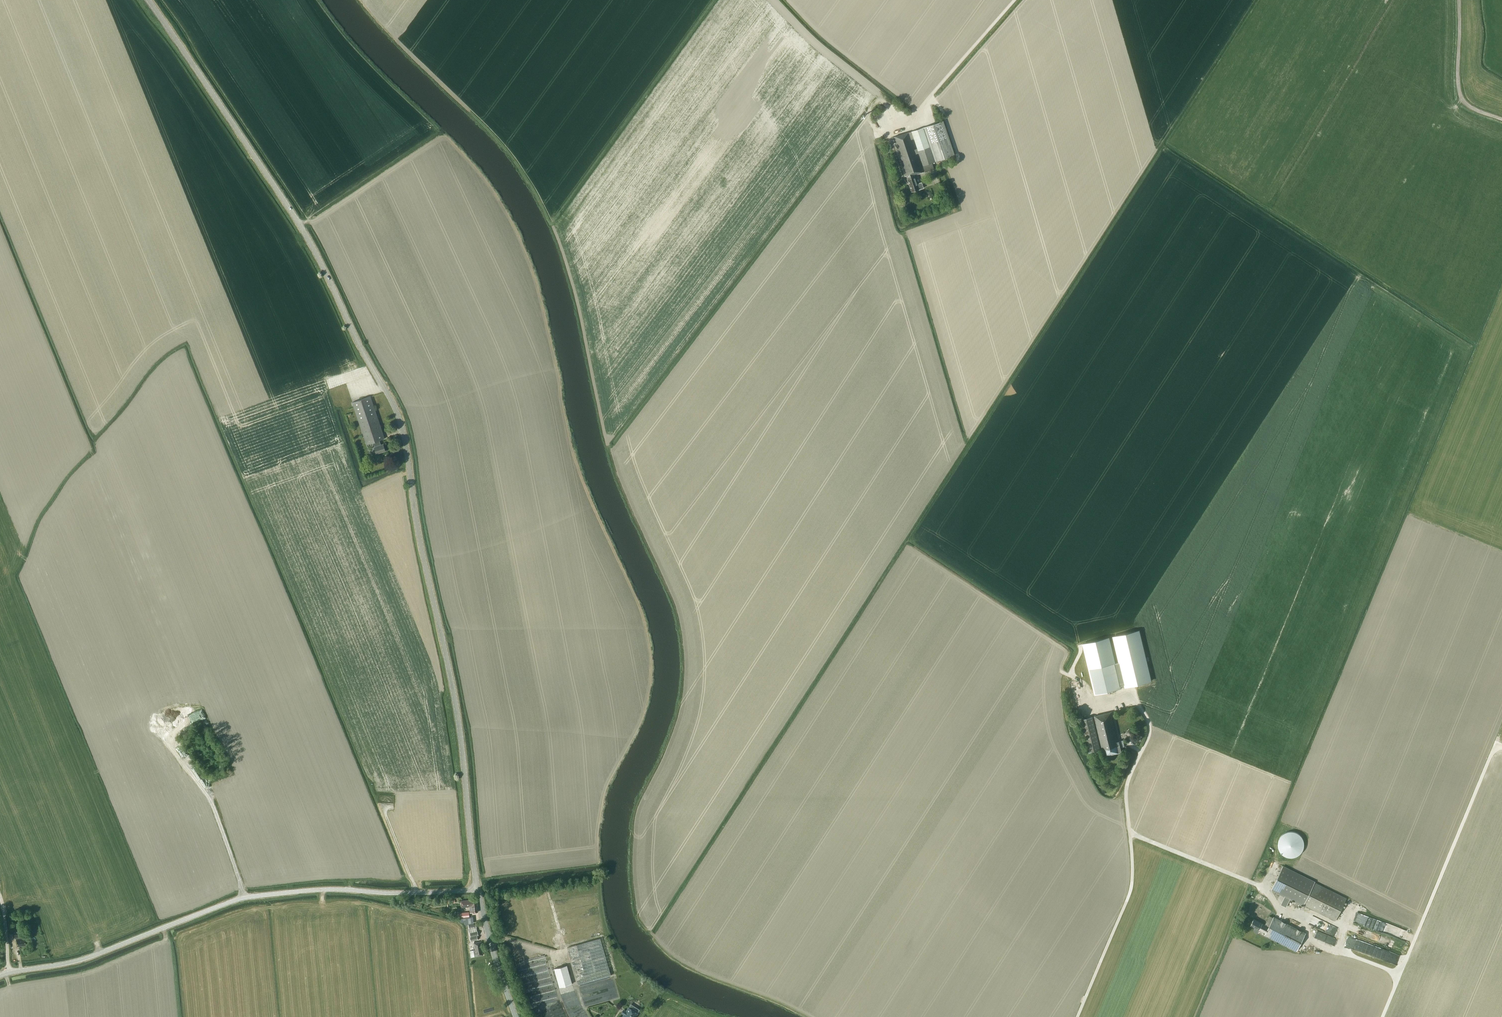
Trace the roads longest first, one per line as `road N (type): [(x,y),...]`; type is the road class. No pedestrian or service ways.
road 1 (tertiary): [(478,890),(454,690),(396,408),(301,226),(148,0)]
road 2 (unclassified): [(0,976),(82,960),(252,896),(478,890)]
road 3 (track): [(1501,747),(1491,755),(1399,973)]
road 4 (track): [(245,897),(210,795),(171,747),(171,731)]
road 5 (track): [(1501,120),(1470,107),(1459,91),(1459,0)]
road 6 (tertiary): [(515,1016),(478,890)]

